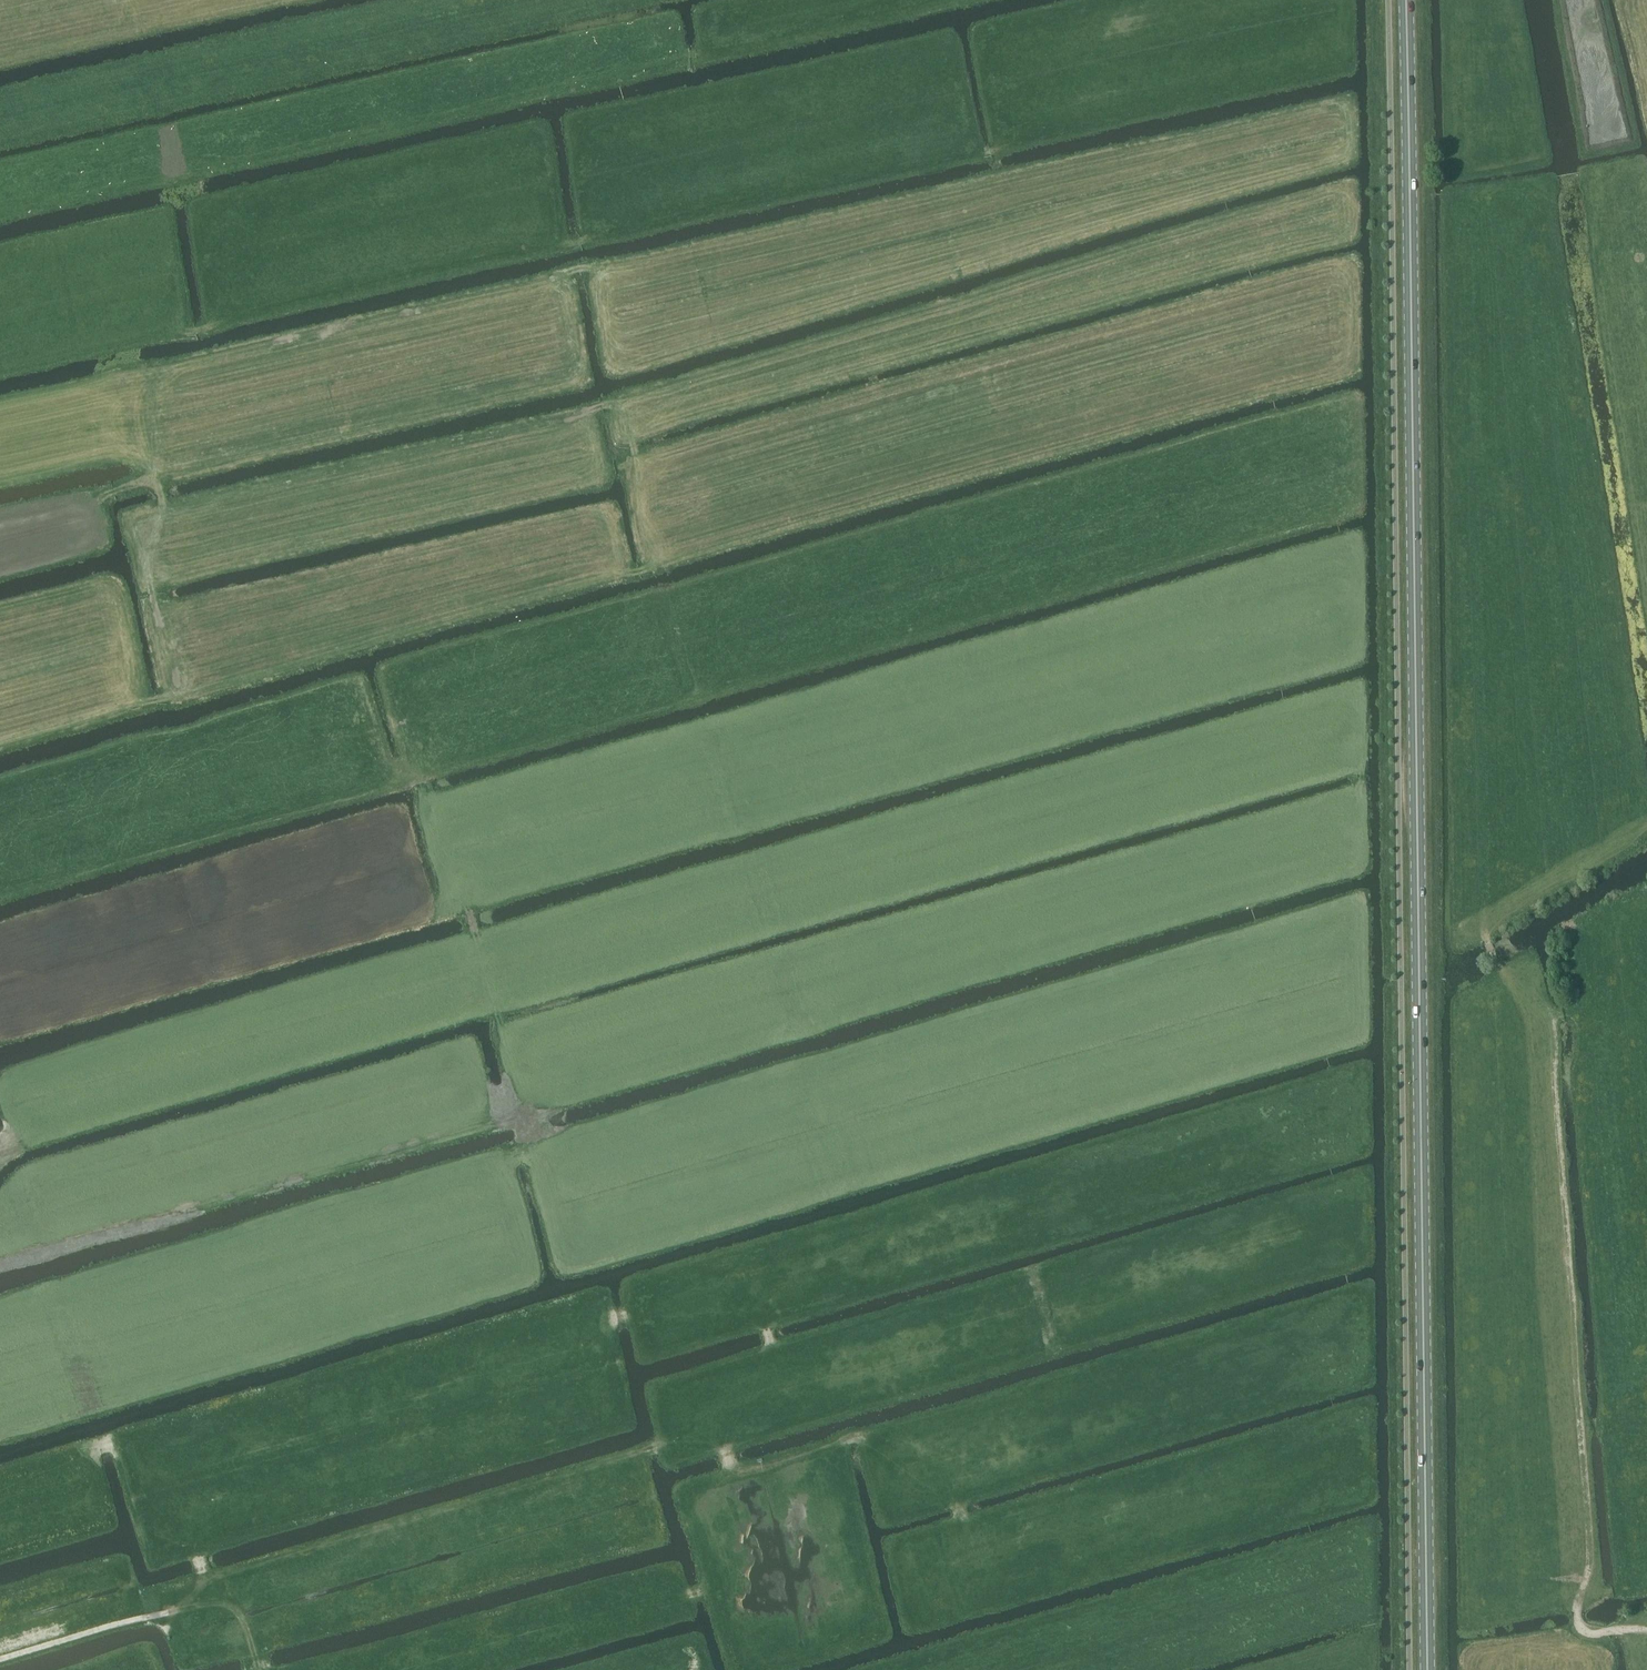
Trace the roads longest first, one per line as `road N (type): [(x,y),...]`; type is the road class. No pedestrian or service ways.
road 1 (primary): [(1427,1669),(1405,0)]
road 2 (track): [(0,1659),(168,1613)]

